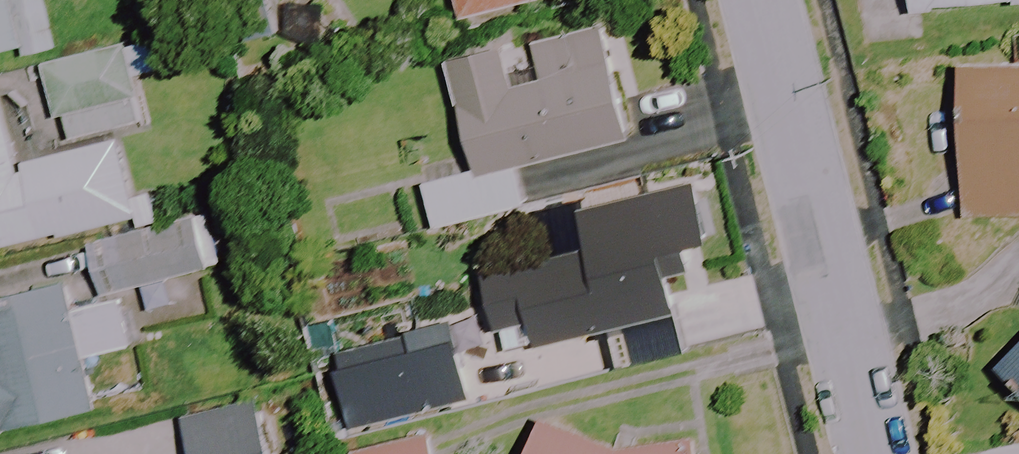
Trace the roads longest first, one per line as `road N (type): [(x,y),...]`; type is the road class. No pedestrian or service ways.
road 1 (residential): [(767,0),(881,453)]

